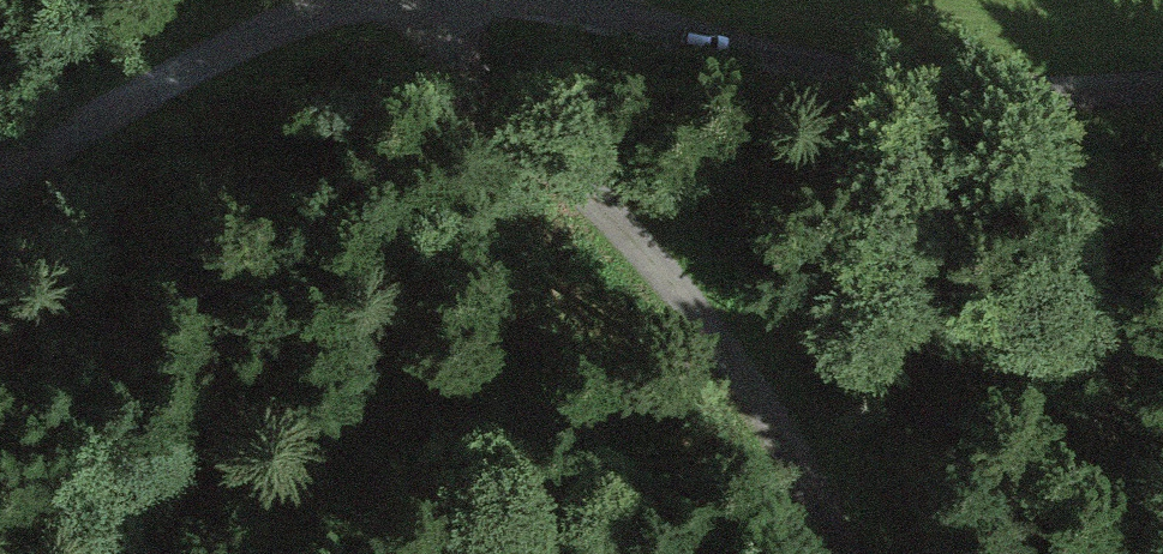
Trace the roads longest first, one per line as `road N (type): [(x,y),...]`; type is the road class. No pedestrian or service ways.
road 1 (track): [(404,0),(689,297),(776,411),(832,515),(843,553)]
road 2 (track): [(472,0),(866,87),(1088,107),(1162,98)]
road 3 (track): [(0,183),(265,34),(390,0)]

